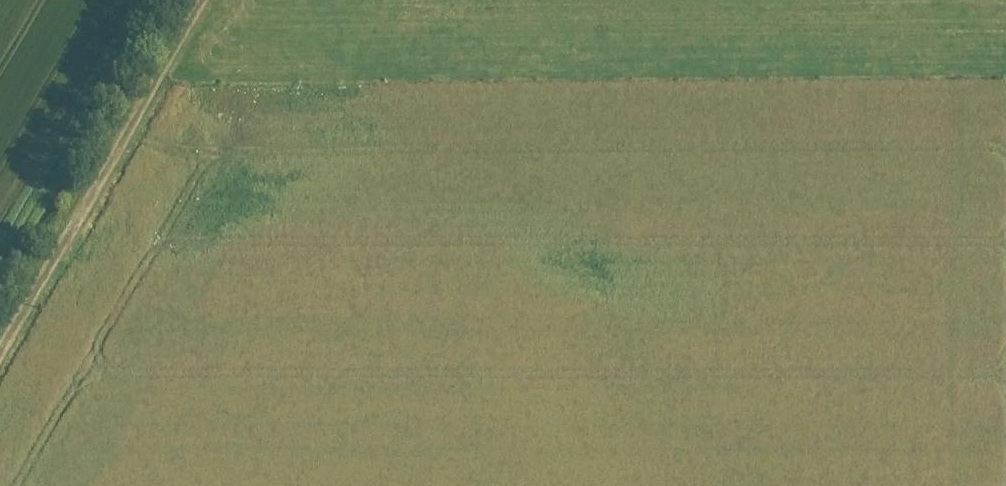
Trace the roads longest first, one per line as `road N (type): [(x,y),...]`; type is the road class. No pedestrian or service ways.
road 1 (track): [(0,335),(192,0)]

